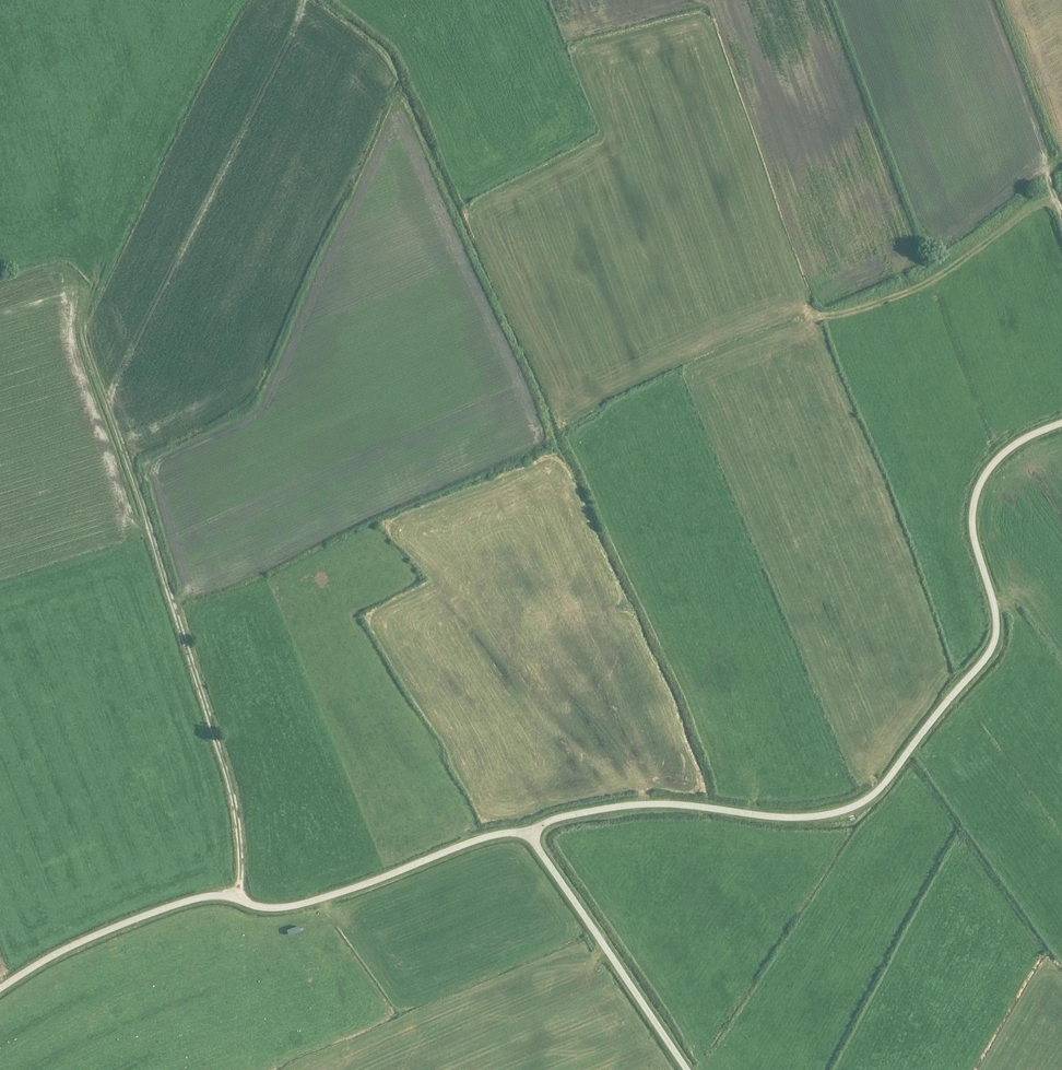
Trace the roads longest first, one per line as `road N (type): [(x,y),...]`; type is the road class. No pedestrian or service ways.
road 1 (unclassified): [(529,835),(564,817),(638,805),(811,817),(869,798),(995,641),(993,598),(973,529),(981,484),(1006,452),(1061,424)]
road 2 (track): [(24,254),(62,252),(94,272),(85,340),(227,771),(241,845),(236,899)]
road 3 (unclassified): [(0,989),(93,936),(191,900),(222,896),(292,906),(488,837),(529,835)]
road 4 (unclassified): [(688,1069),(529,835)]

